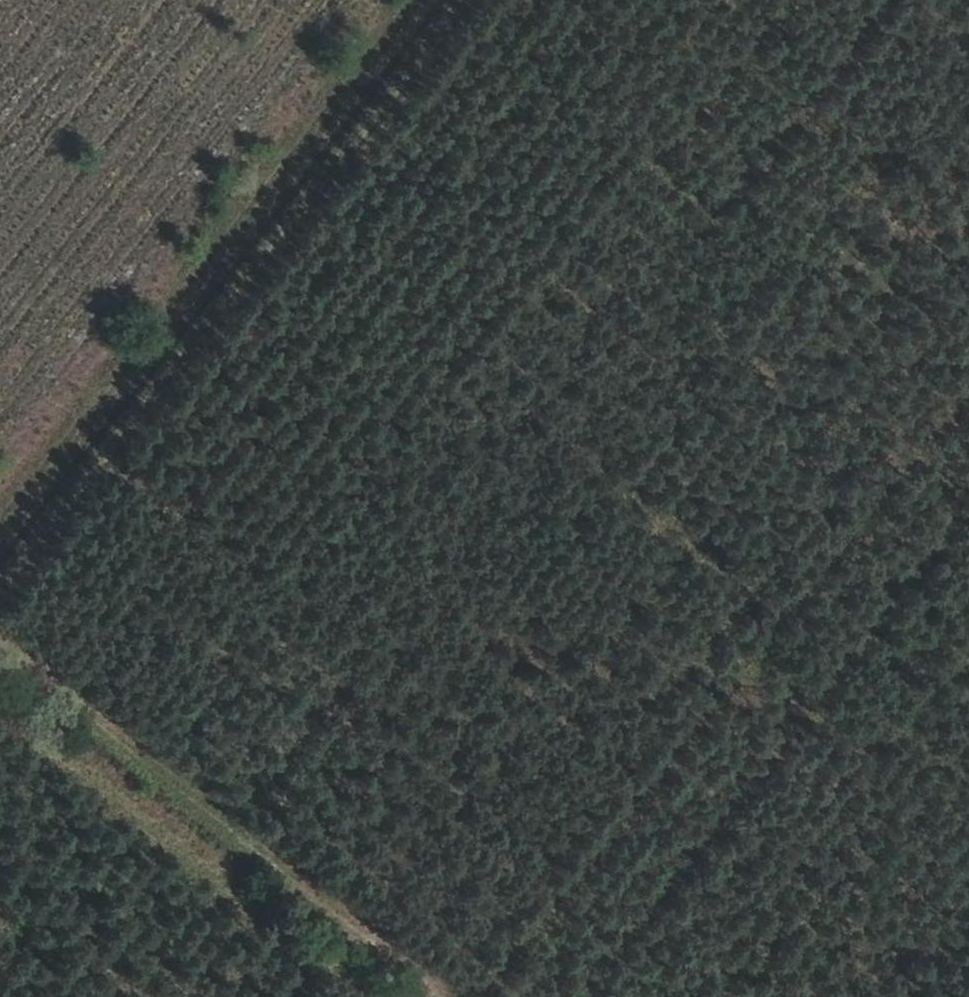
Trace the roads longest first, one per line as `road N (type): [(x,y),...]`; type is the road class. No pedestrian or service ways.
road 1 (track): [(418,0),(0,527)]
road 2 (track): [(0,635),(456,996)]

